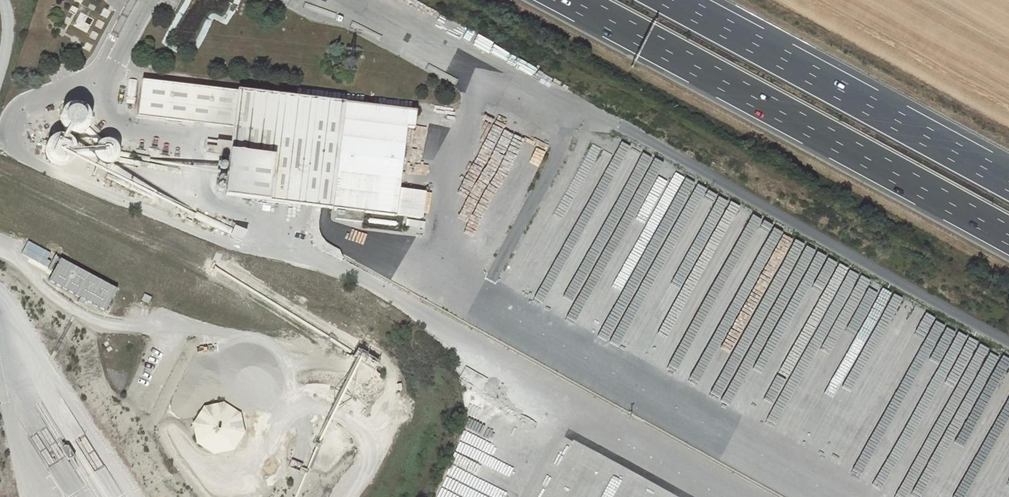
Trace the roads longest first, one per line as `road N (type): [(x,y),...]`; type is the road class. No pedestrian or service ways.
road 1 (motorway): [(571,0),(1008,236)]
road 2 (motorway): [(1008,181),(674,0)]

